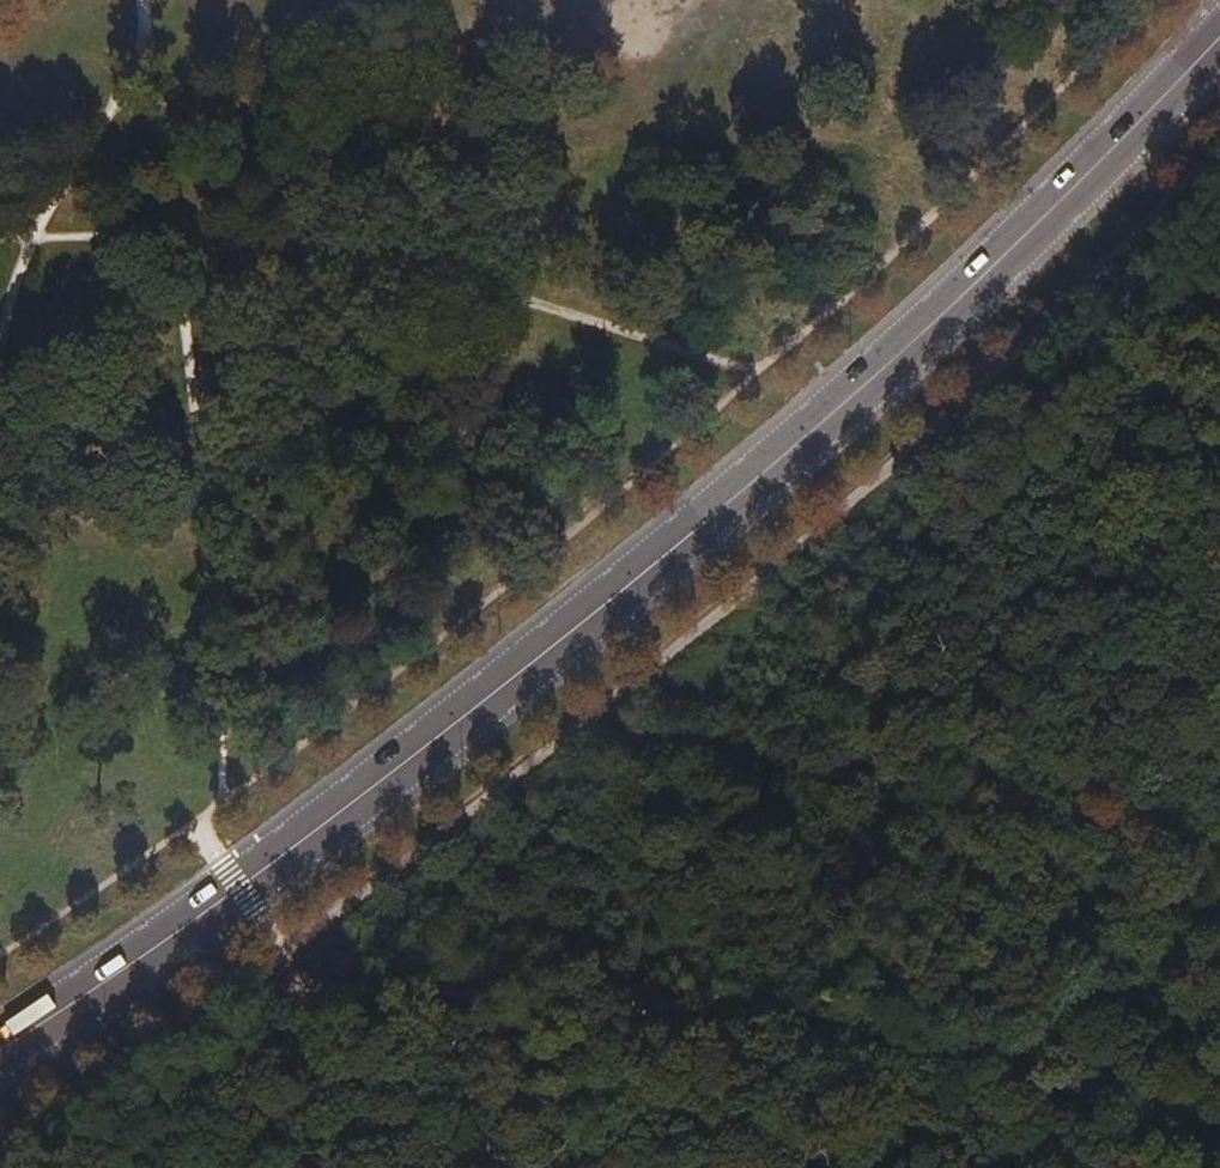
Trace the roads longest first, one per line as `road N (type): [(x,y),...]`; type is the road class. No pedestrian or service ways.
road 1 (tertiary): [(0,1043),(186,926),(661,562),(964,296),(1219,35)]
road 2 (track): [(1219,1133),(928,1050),(695,1006),(496,987),(237,986)]

